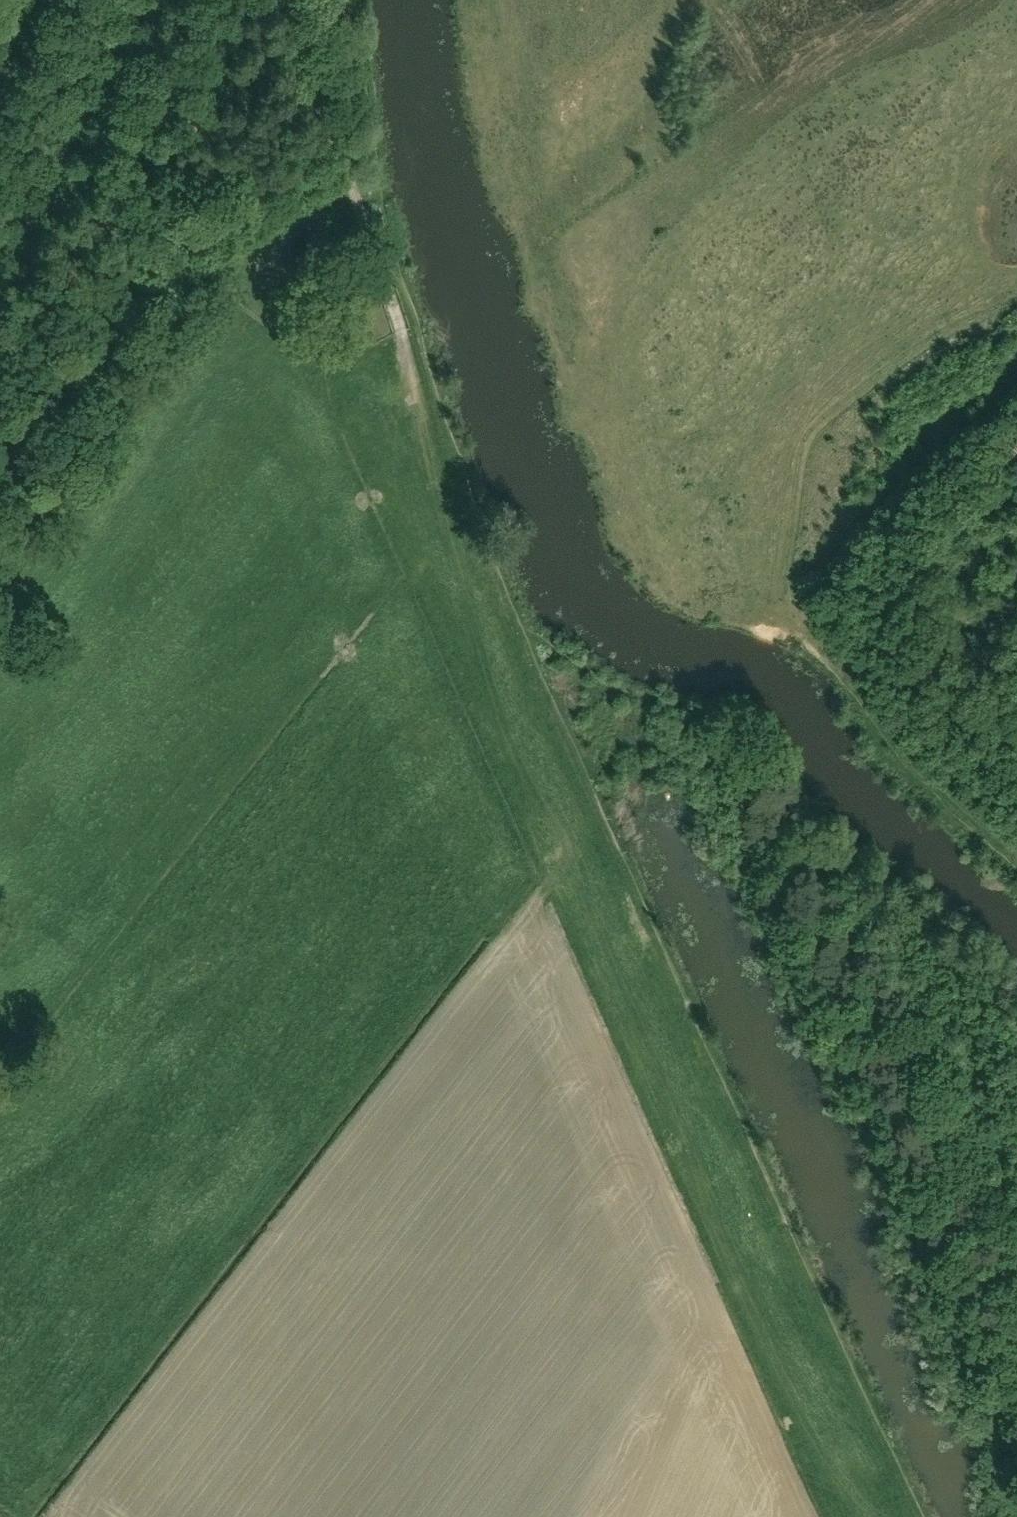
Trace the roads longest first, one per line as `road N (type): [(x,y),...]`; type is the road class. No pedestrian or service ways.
road 1 (track): [(408,361),(393,298),(311,88),(291,0)]

